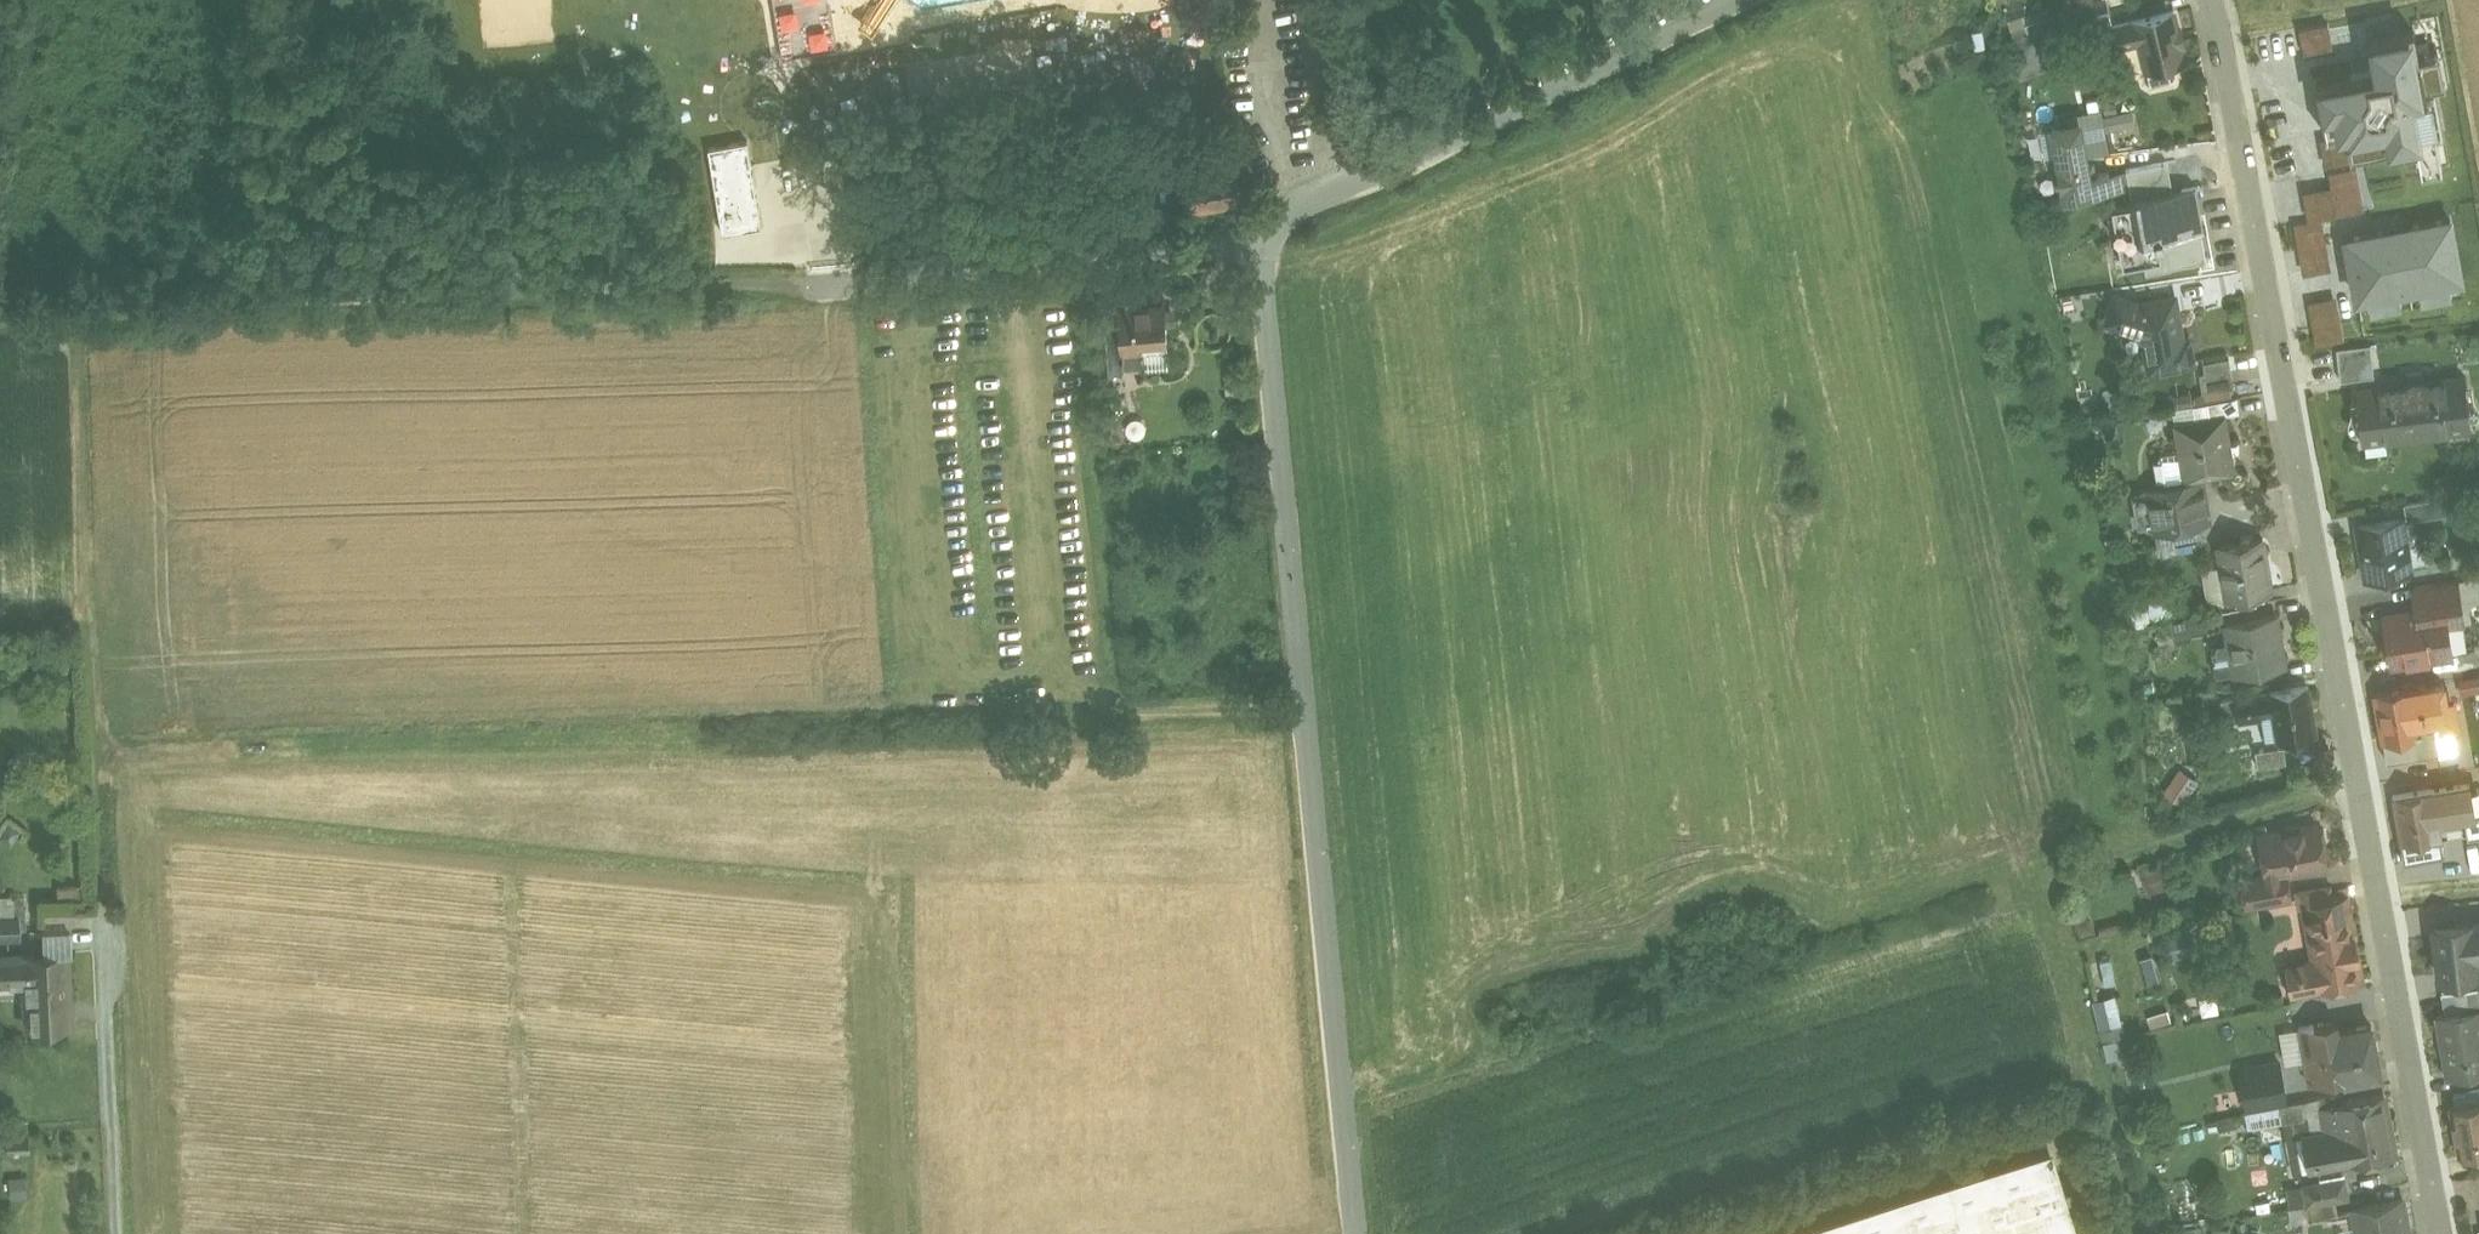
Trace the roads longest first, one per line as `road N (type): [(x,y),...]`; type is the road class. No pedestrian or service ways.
road 1 (unclassified): [(1355,1233),(1267,315),(1267,255),(1315,195),(1732,0)]
road 2 (residential): [(2441,1233),(2212,0)]
road 3 (track): [(83,327),(509,308),(1061,266),(1275,240)]
road 4 (track): [(118,961),(83,327)]
road 5 (track): [(2357,780),(2129,852)]
road 6 (track): [(1315,195),(1303,0)]

